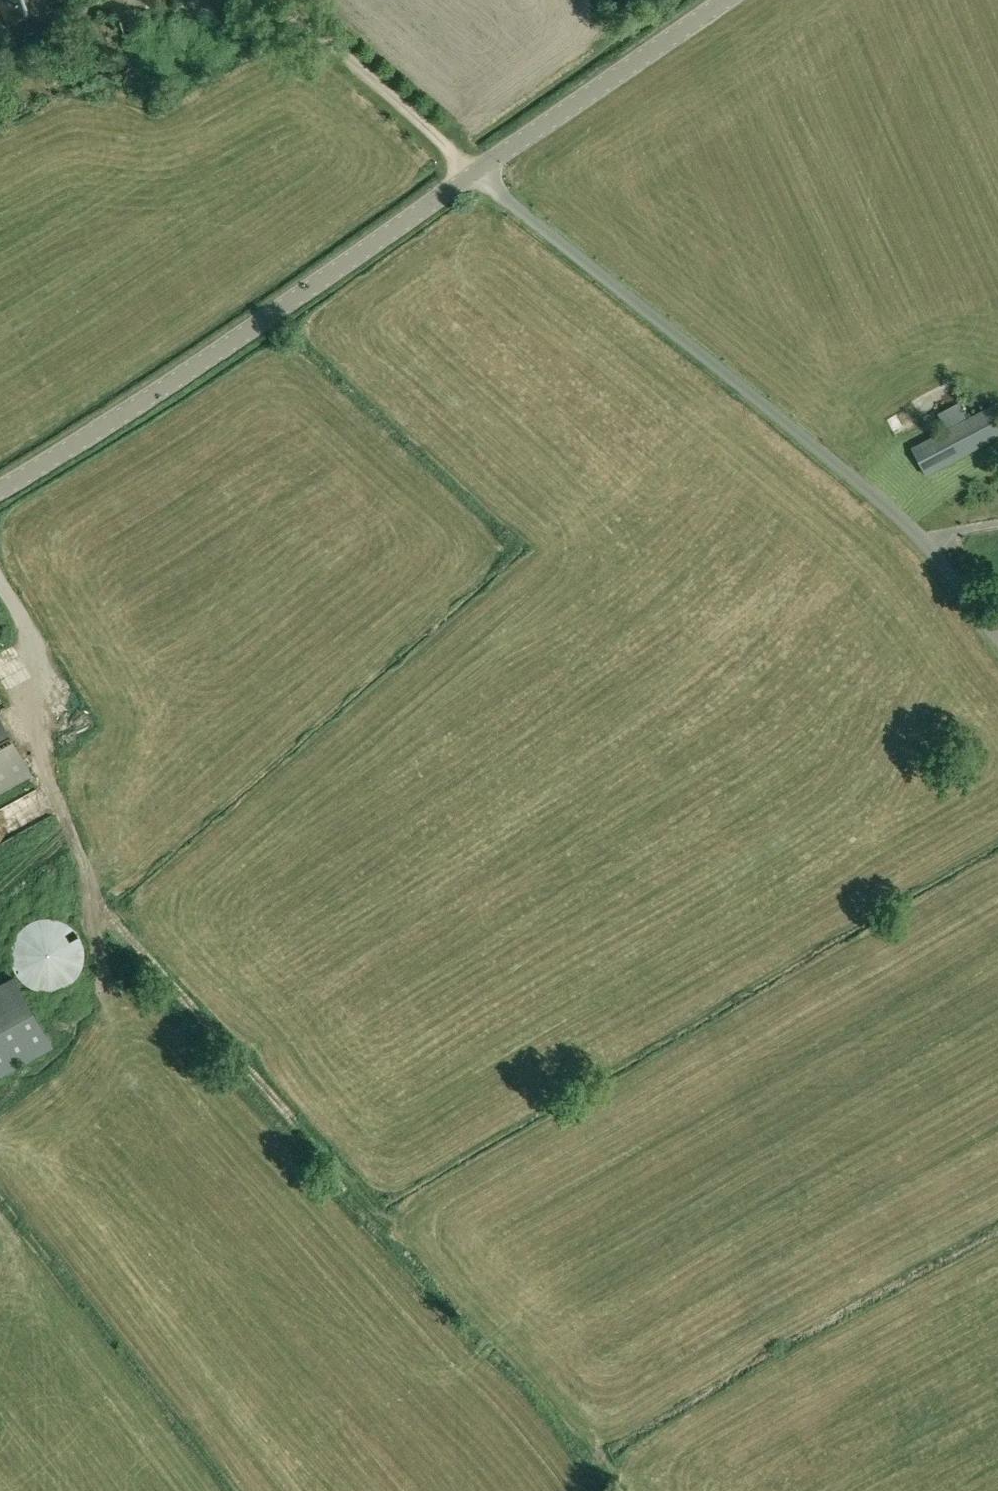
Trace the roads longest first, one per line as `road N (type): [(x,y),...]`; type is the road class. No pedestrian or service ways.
road 1 (unclassified): [(997,638),(891,509),(472,174)]
road 2 (tertiary): [(0,491),(236,341),(472,174)]
road 3 (tertiary): [(472,174),(726,0)]

